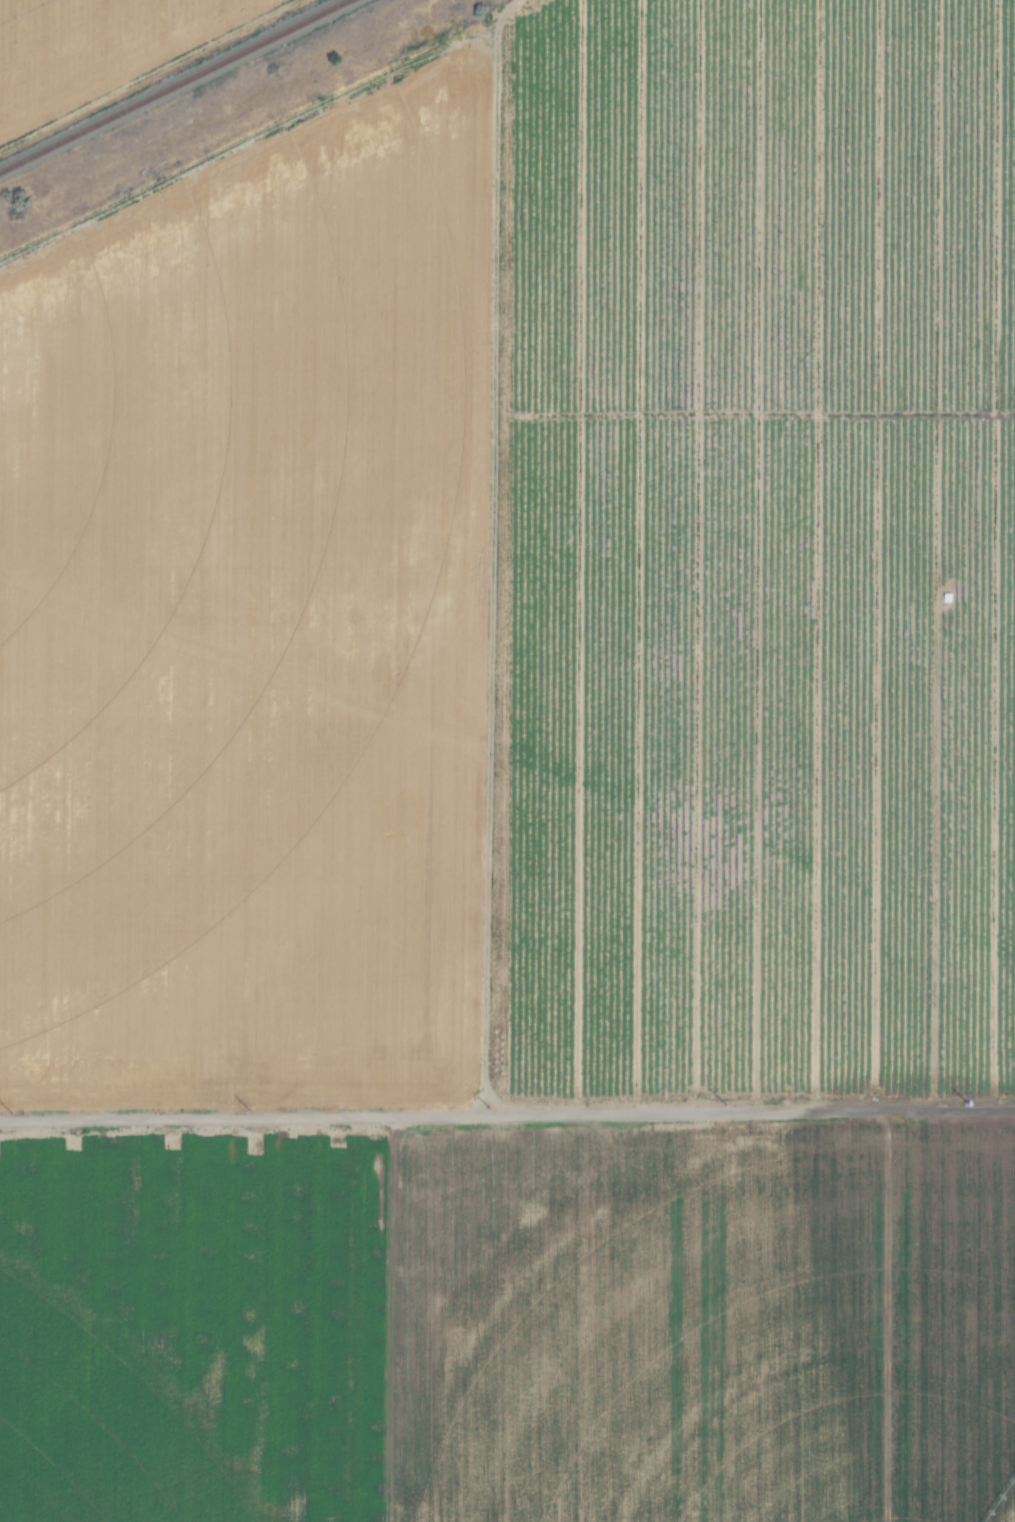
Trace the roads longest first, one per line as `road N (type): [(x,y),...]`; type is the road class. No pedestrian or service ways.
road 1 (residential): [(1014,1113),(0,1119)]

